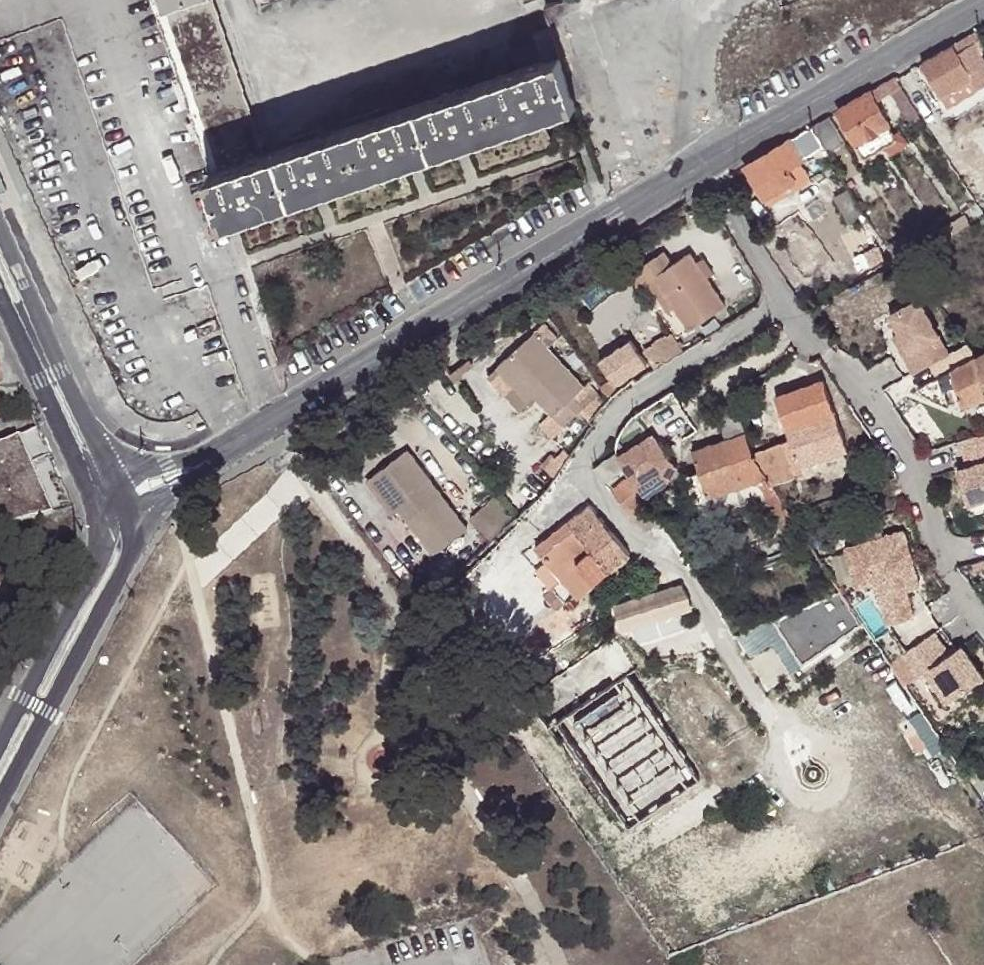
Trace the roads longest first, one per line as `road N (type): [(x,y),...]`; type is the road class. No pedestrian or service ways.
road 1 (residential): [(129,501),(699,169)]
road 2 (residential): [(699,169),(780,305),(808,343),(845,367),(916,472),(943,567),(983,625)]
road 3 (residential): [(0,803),(124,569),(134,535),(129,501)]
road 4 (residential): [(699,169),(983,2)]
road 5 (residential): [(129,501),(0,231)]
road 6 (residential): [(99,514),(94,564),(0,743)]
road 7 (residential): [(0,295),(99,514)]

